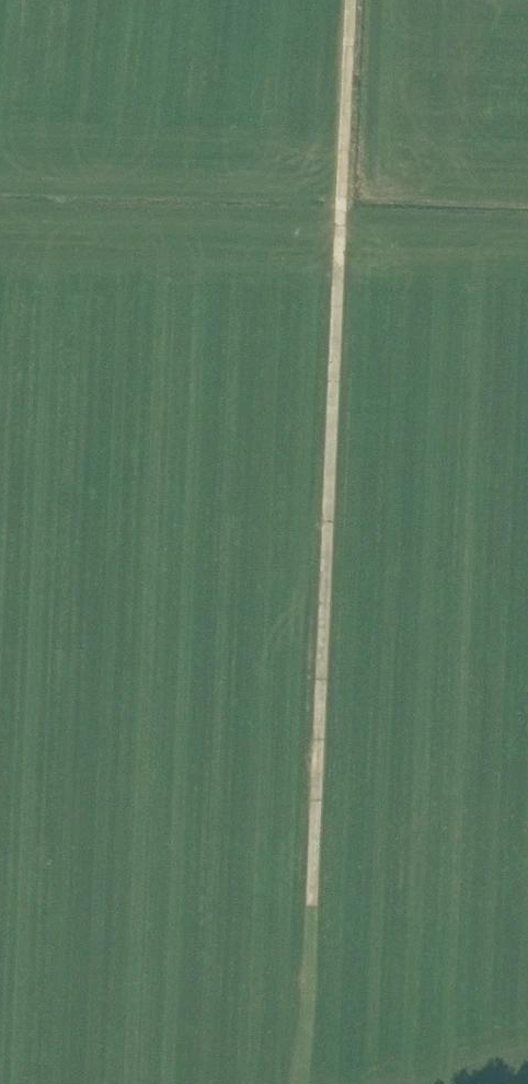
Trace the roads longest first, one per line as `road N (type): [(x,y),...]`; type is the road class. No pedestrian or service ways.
road 1 (track): [(315,863),(348,0)]

